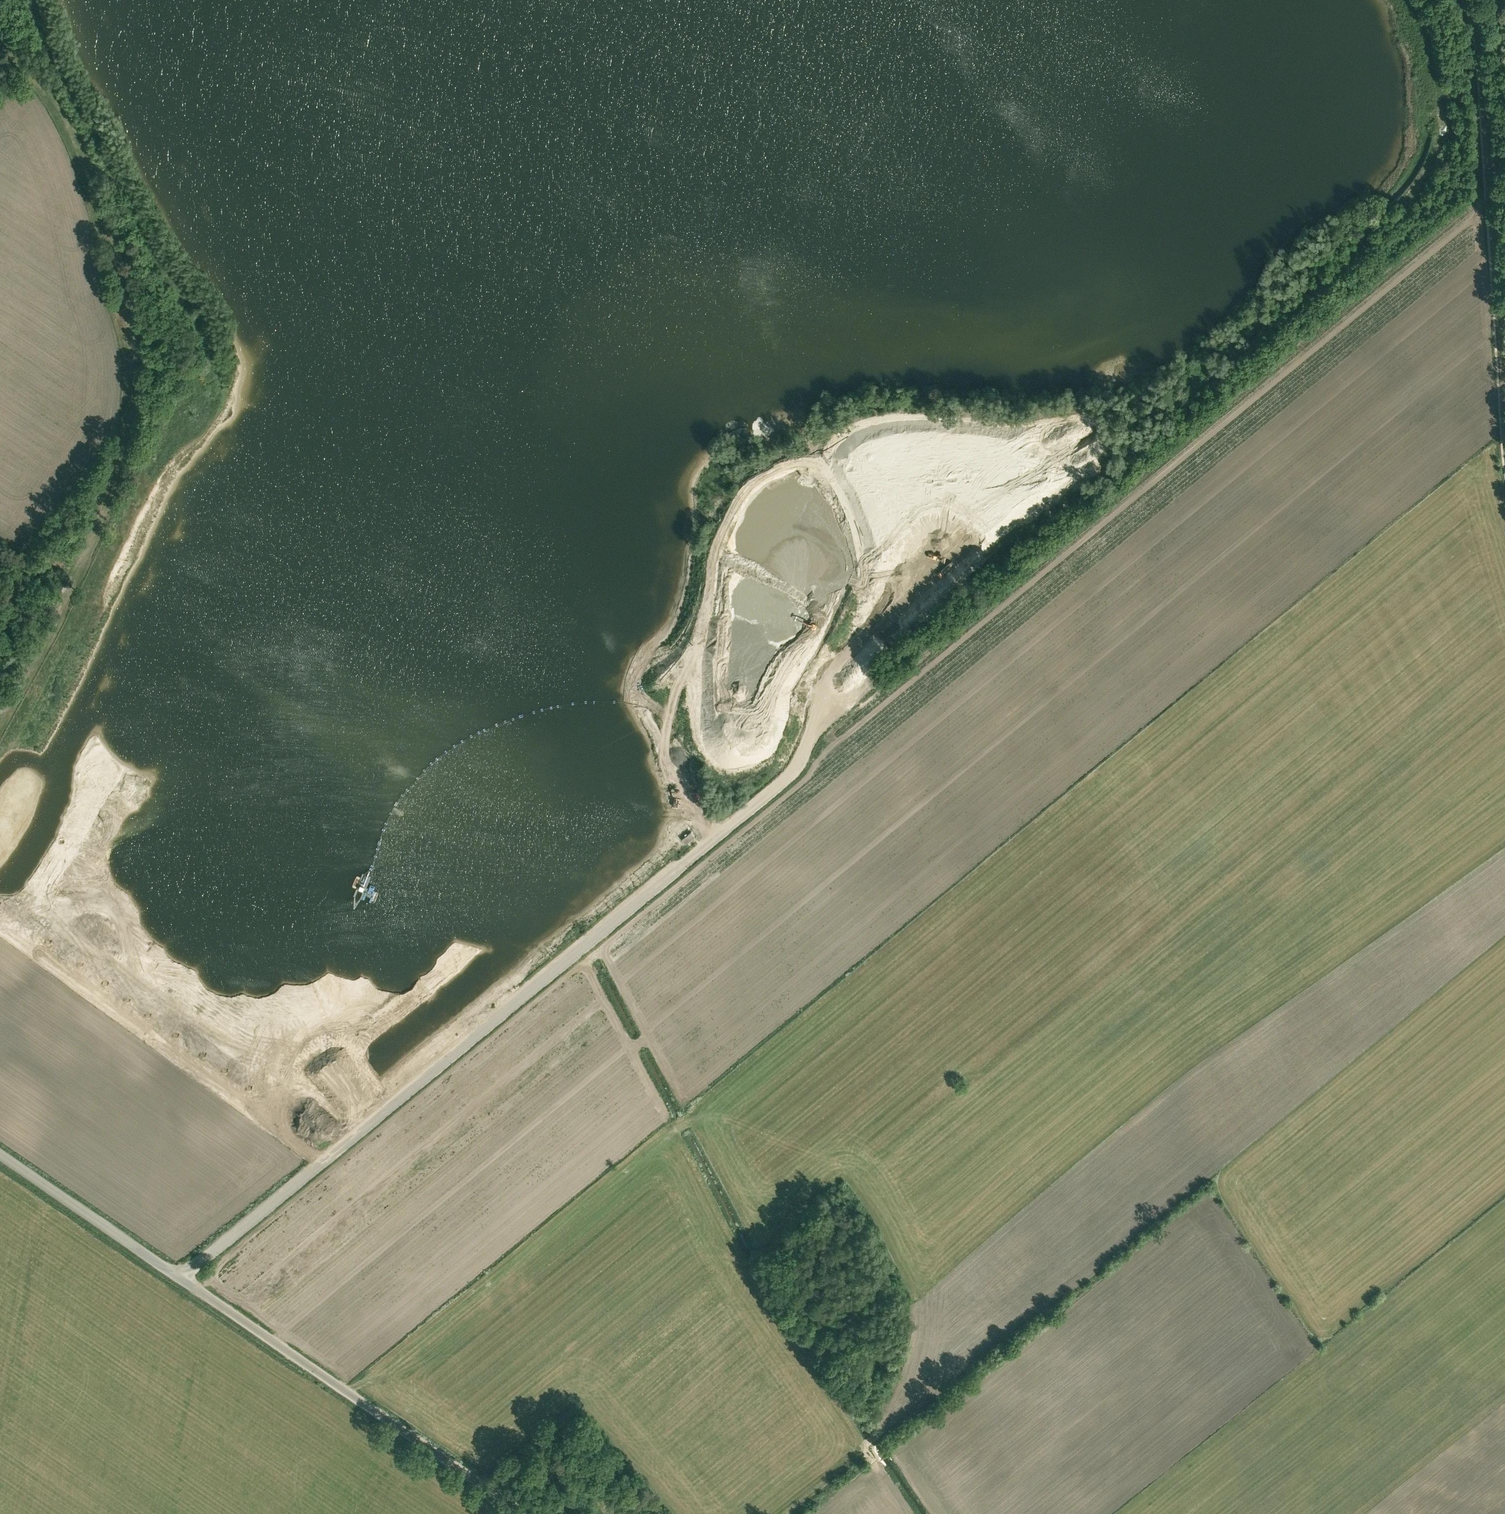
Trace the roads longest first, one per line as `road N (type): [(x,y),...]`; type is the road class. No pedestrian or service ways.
road 1 (unclassified): [(523,1513),(0,1154)]
road 2 (track): [(1470,0),(1481,41),(1504,412)]

